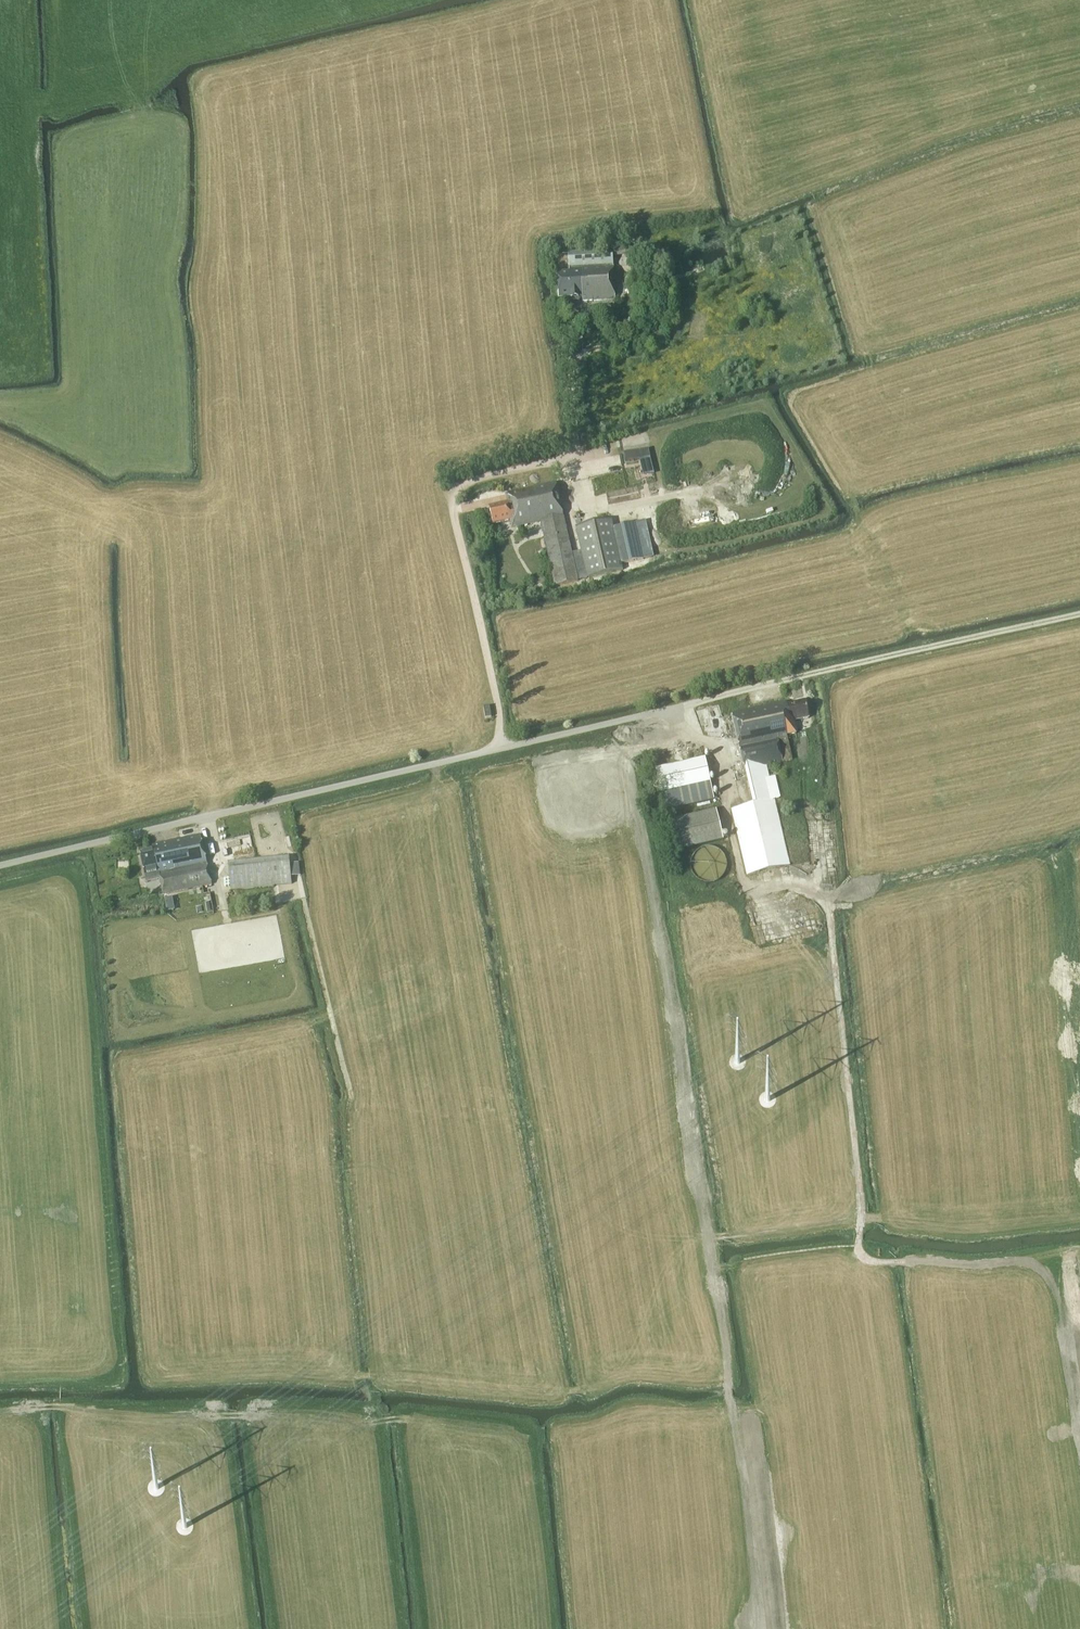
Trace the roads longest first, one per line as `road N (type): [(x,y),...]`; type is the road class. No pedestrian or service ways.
road 1 (unclassified): [(0,865),(506,748)]

